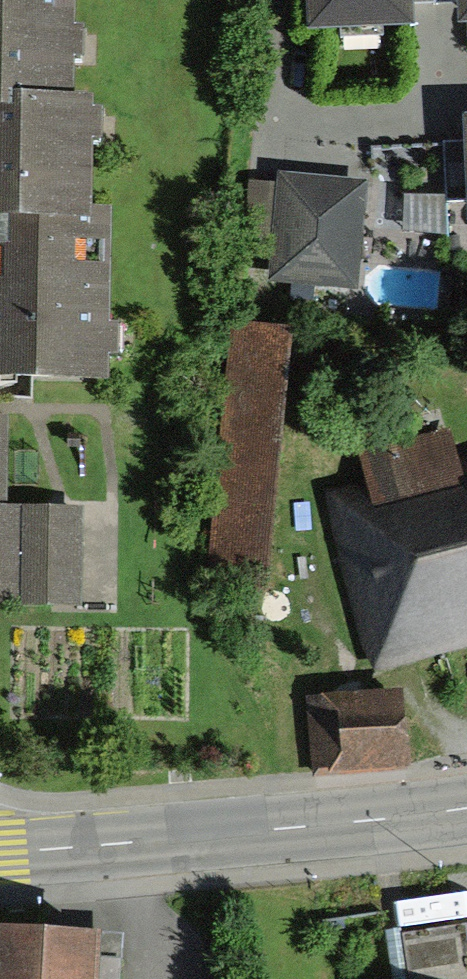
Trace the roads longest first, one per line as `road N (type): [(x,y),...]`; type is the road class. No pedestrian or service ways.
road 1 (tertiary): [(0,850),(293,832),(466,811)]

